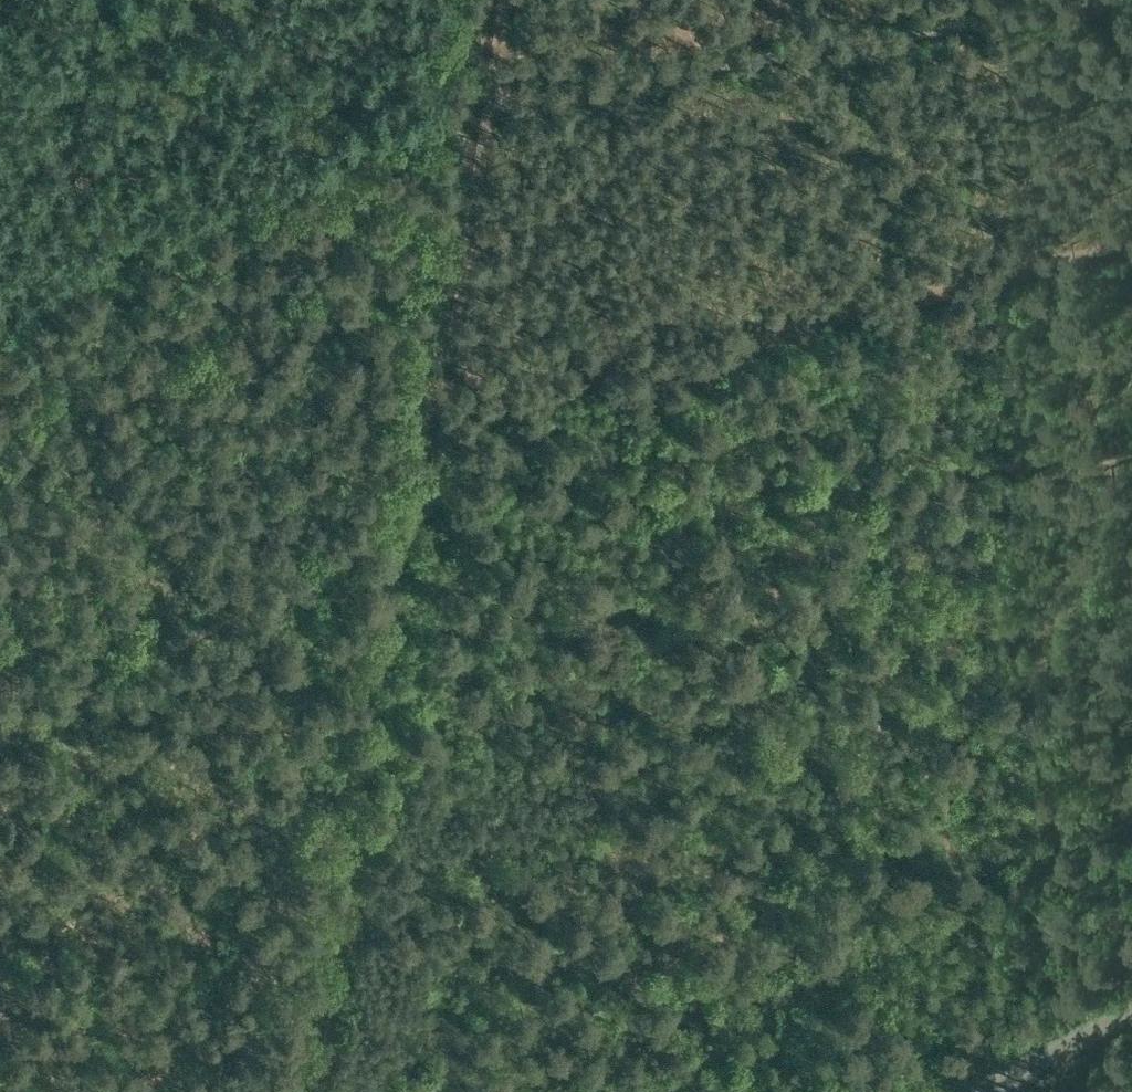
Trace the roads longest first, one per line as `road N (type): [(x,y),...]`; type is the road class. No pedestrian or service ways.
road 1 (track): [(531,0),(477,331),(481,364),(501,380),(535,384),(1131,239)]
road 2 (track): [(1105,1),(481,108)]
road 3 (unclassified): [(977,1091),(1131,1010)]

